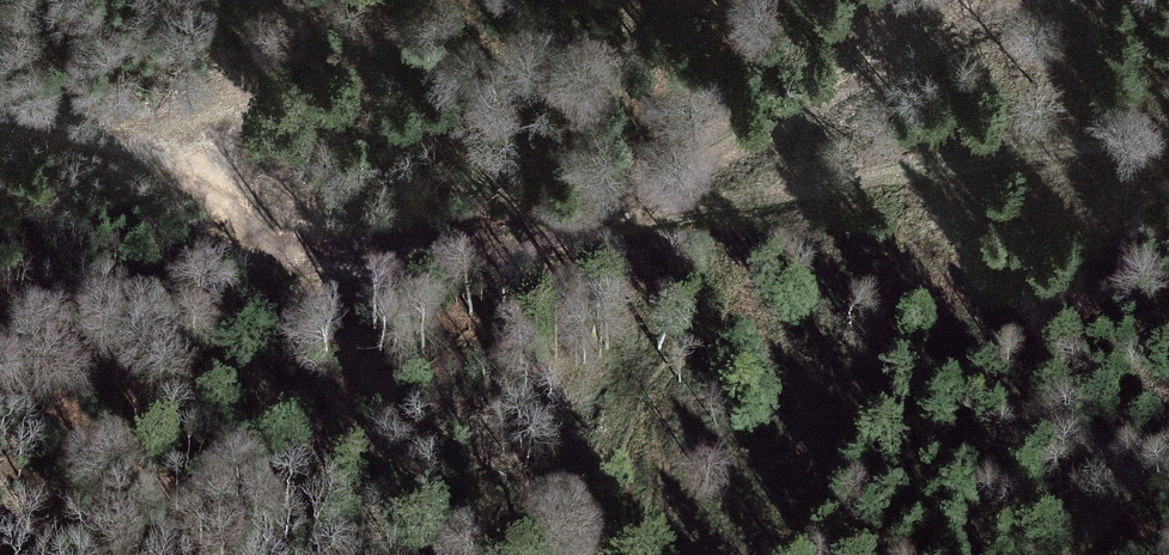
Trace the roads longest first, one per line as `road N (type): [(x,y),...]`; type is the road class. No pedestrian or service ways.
road 1 (track): [(0,119),(119,130),(278,224),(383,257),(522,243),(669,194),(1168,133)]
road 2 (track): [(669,194),(998,0)]
road 3 (track): [(0,323),(278,224)]
road 4 (track): [(1168,446),(1077,554)]

